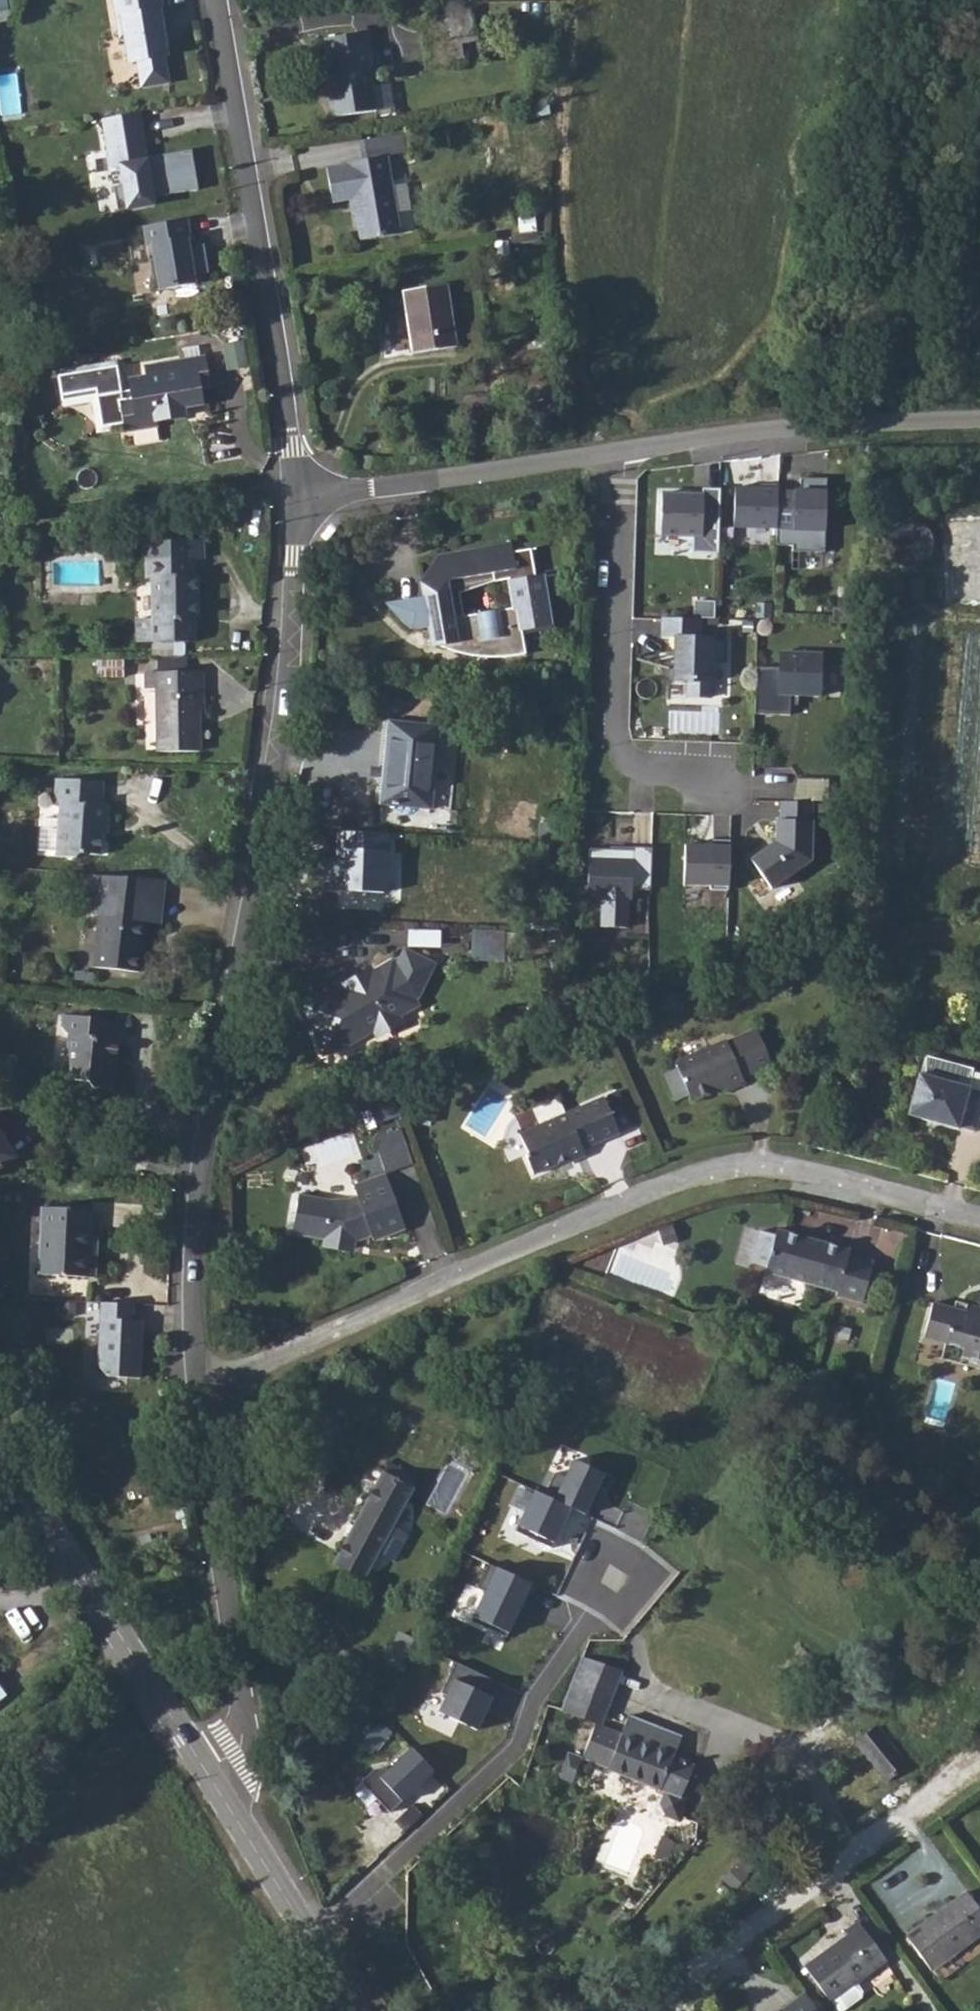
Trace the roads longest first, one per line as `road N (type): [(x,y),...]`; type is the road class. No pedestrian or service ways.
road 1 (unclassified): [(291,492),(280,711),(197,1201),(197,1387)]
road 2 (residential): [(197,1387),(642,1193),(734,1166),(804,1172),(979,1216)]
road 3 (unclassified): [(213,0),(291,492)]
road 4 (residential): [(616,1580),(535,1696),(517,1746),(313,1942)]
road 5 (residential): [(625,2010),(979,1768)]
road 6 (residential): [(622,452),(616,734),(639,766),(727,774)]
road 7 (unclassified): [(197,1387),(243,1722),(217,1786)]
road 8 (tertiary): [(0,1445),(217,1786)]
road 9 (unclassified): [(622,452),(764,430),(979,418)]
road 10 (unclassified): [(291,492),(622,452)]
road 11 (tertiary): [(217,1786),(313,1942)]
road 12 (track): [(126,1643),(0,1756)]

